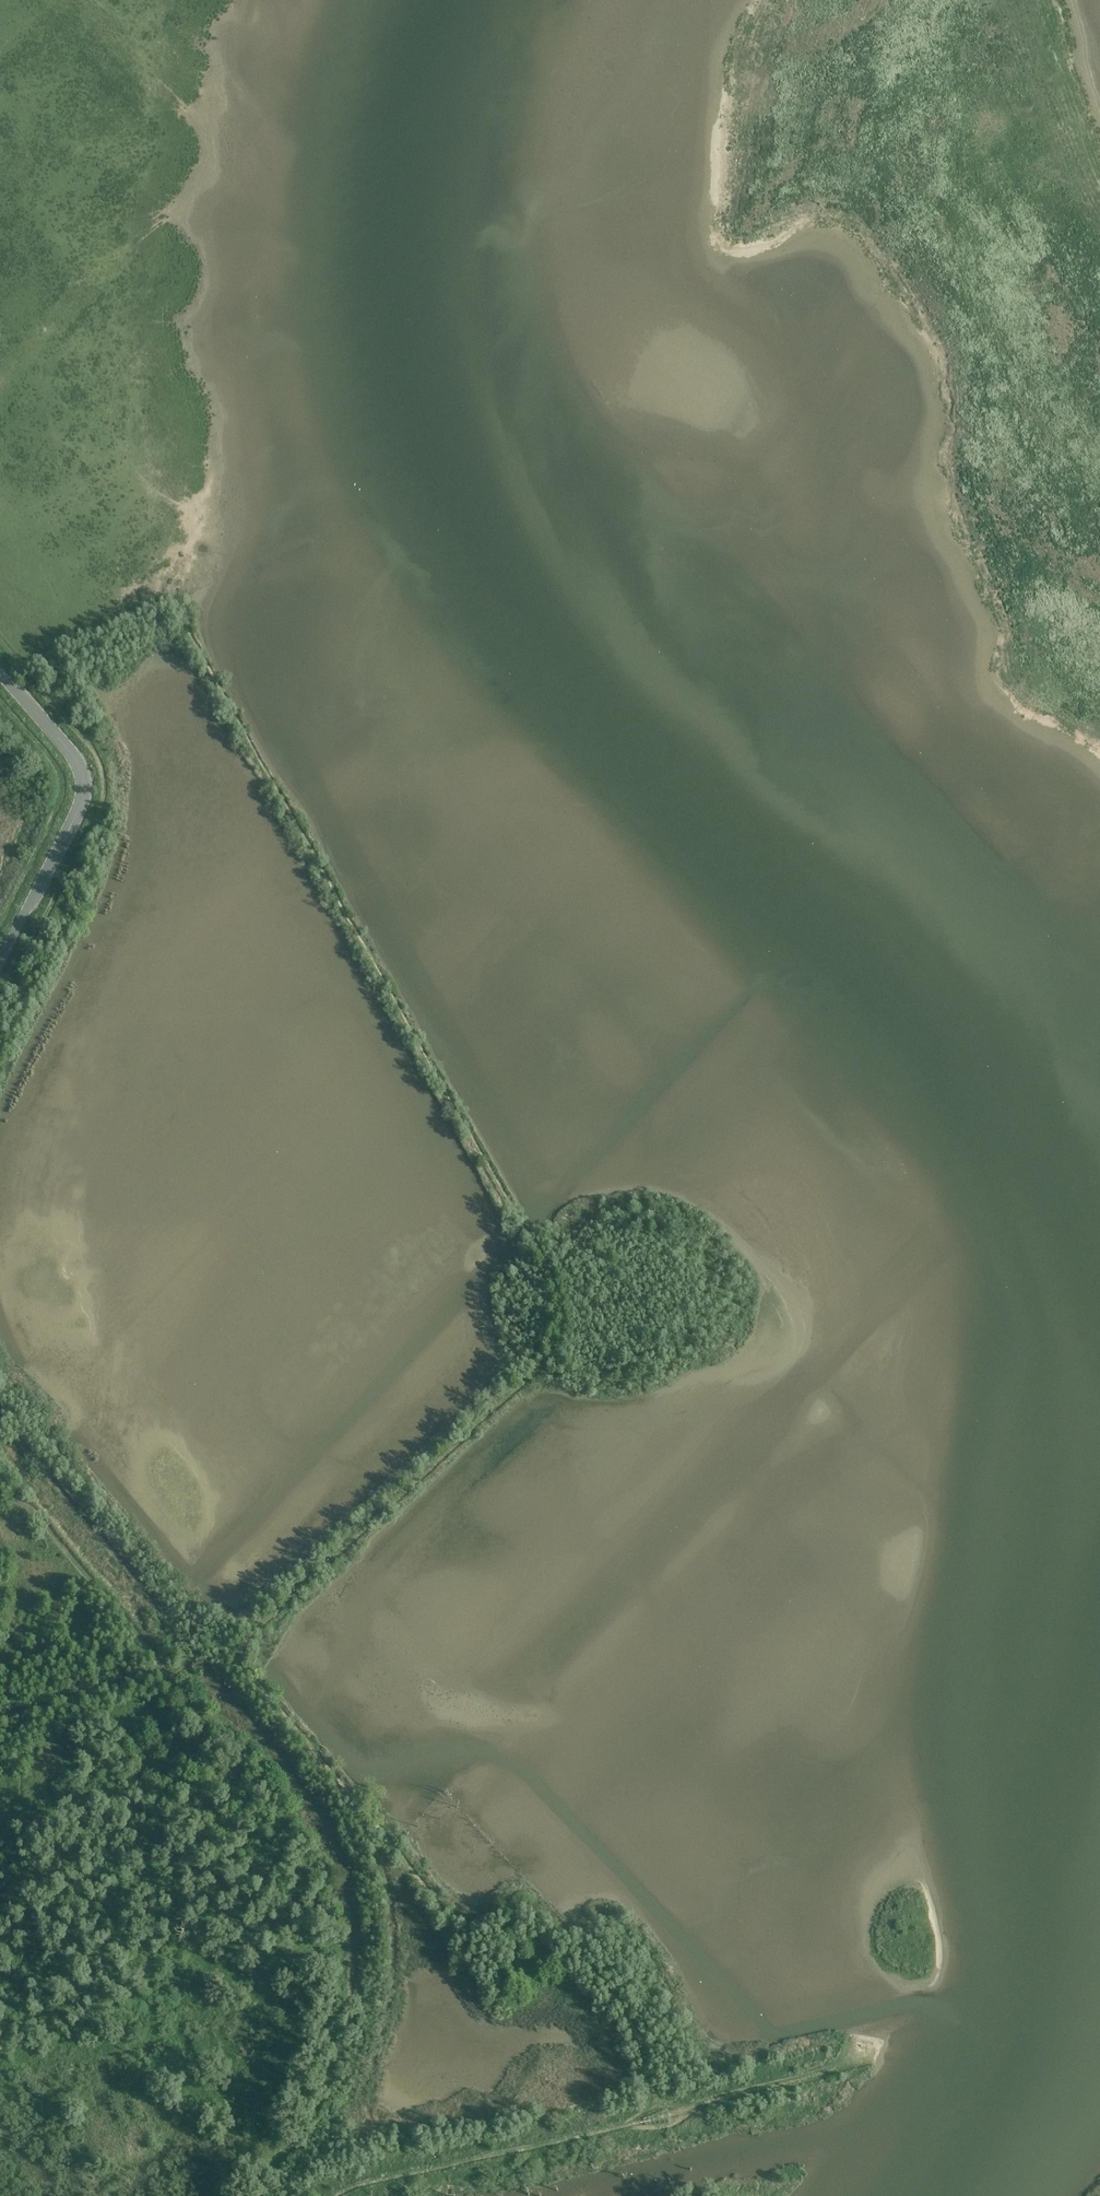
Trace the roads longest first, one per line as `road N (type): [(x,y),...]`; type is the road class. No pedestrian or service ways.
road 1 (tertiary): [(0,961),(84,799),(77,762),(0,676)]

